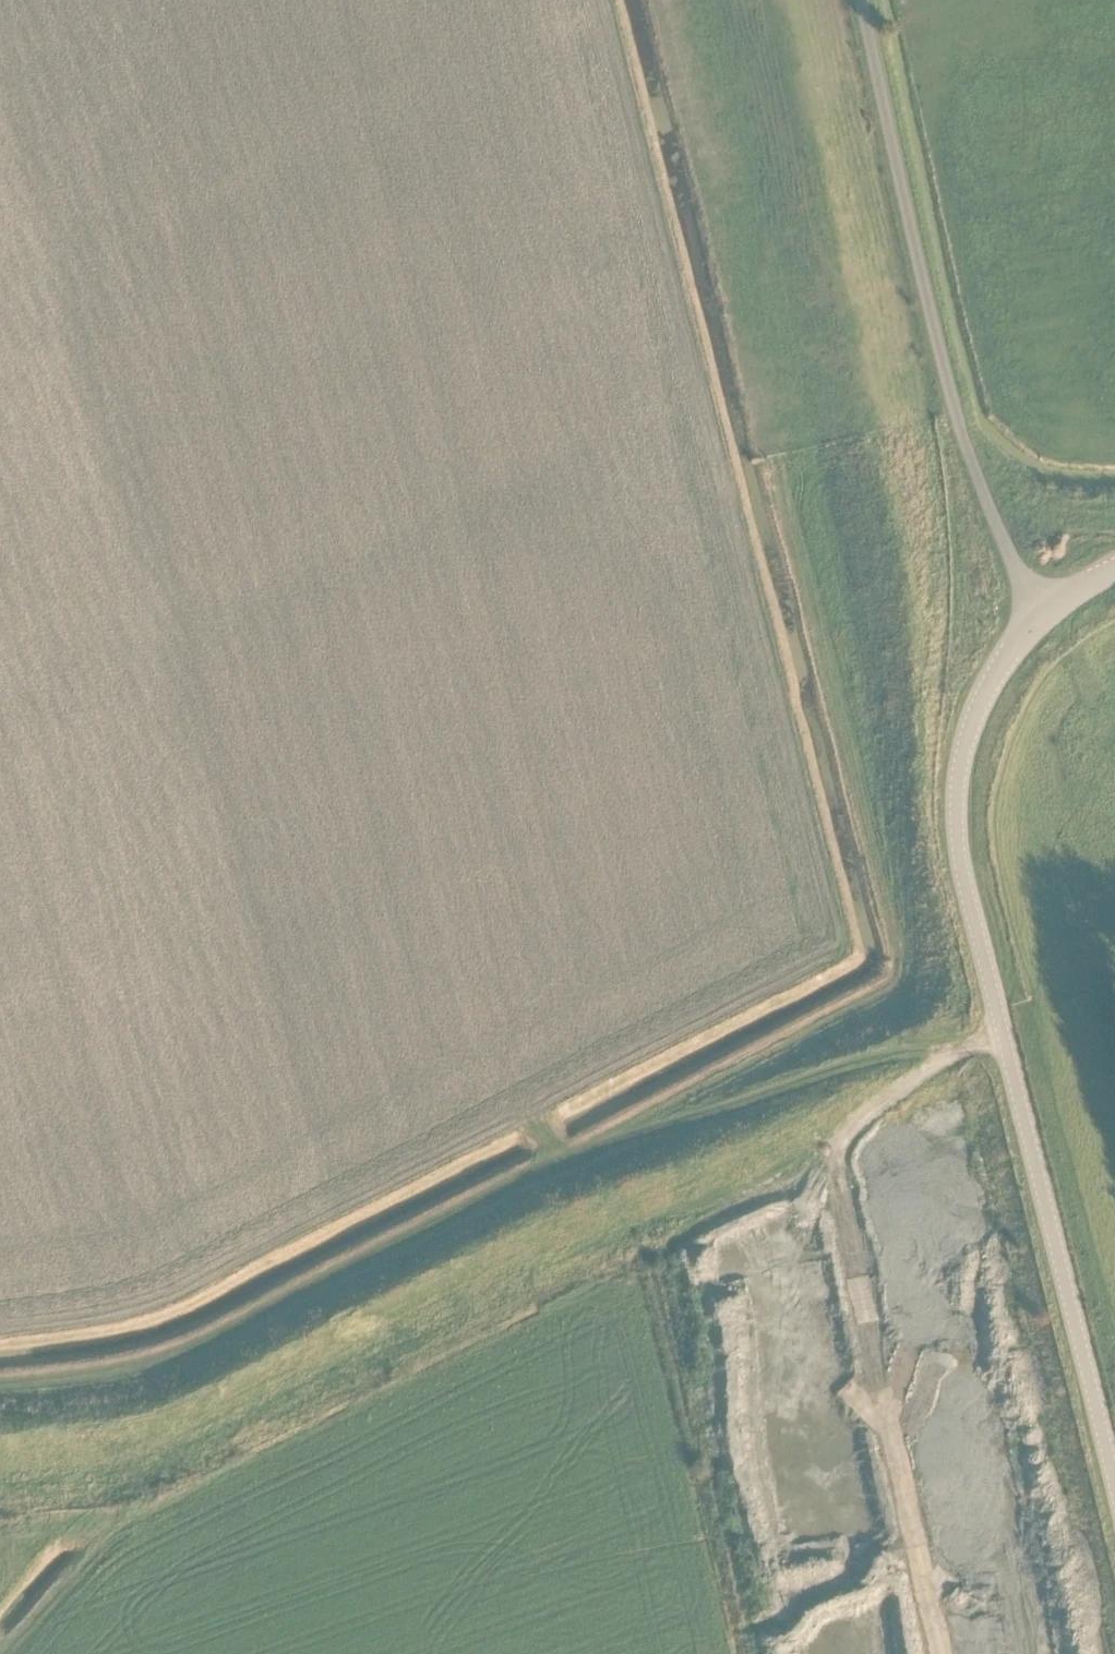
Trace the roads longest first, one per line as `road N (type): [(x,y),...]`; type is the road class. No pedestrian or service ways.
road 1 (unclassified): [(1038,616),(981,687),(963,738),(961,868),(1114,1477)]
road 2 (unclassified): [(1038,616),(967,455),(909,242),(860,0)]

